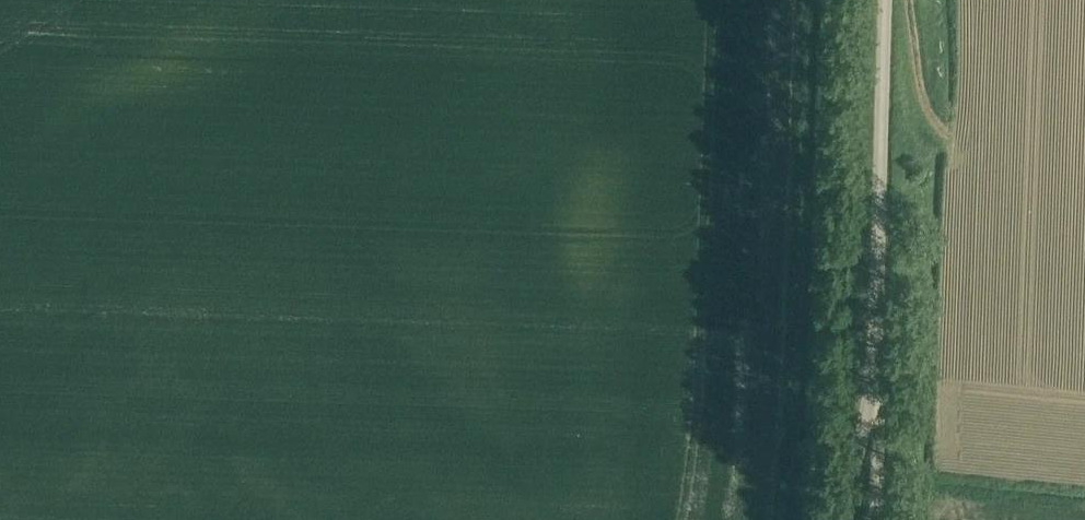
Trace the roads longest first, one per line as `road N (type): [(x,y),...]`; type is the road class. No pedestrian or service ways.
road 1 (unclassified): [(840,519),(872,397),(885,0)]
road 2 (track): [(869,519),(872,397)]

